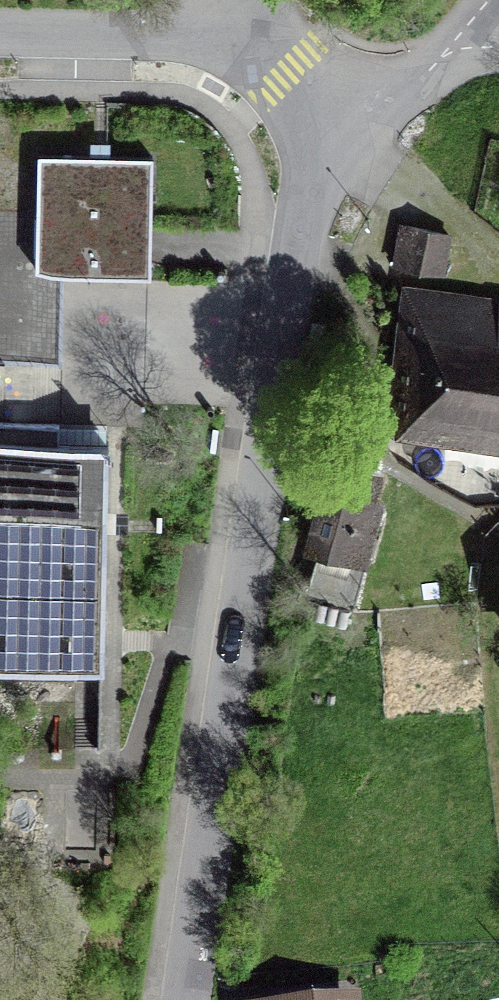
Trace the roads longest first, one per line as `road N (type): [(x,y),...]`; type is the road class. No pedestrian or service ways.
road 1 (residential): [(330,125),(284,289),(188,999)]
road 2 (residential): [(294,62),(214,45),(0,40)]
road 3 (residential): [(472,48),(330,125)]
road 4 (track): [(479,555),(498,700)]

